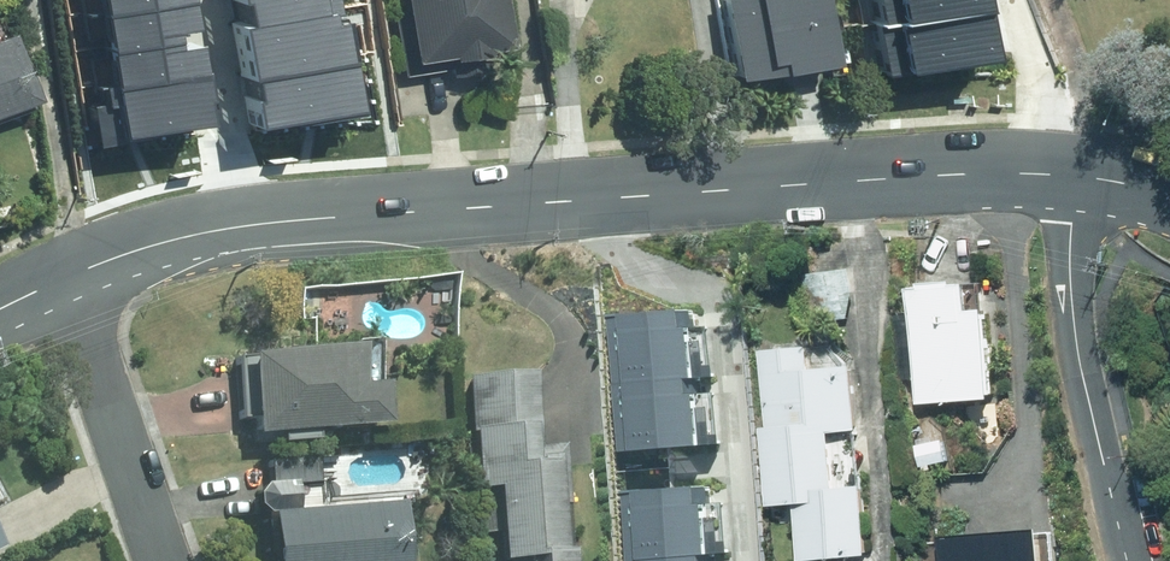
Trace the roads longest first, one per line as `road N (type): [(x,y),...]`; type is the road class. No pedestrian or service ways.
road 1 (tertiary): [(60,280),(171,240),(270,221),(966,175),(1080,175),(1169,194)]
road 2 (residential): [(60,280),(155,560)]

